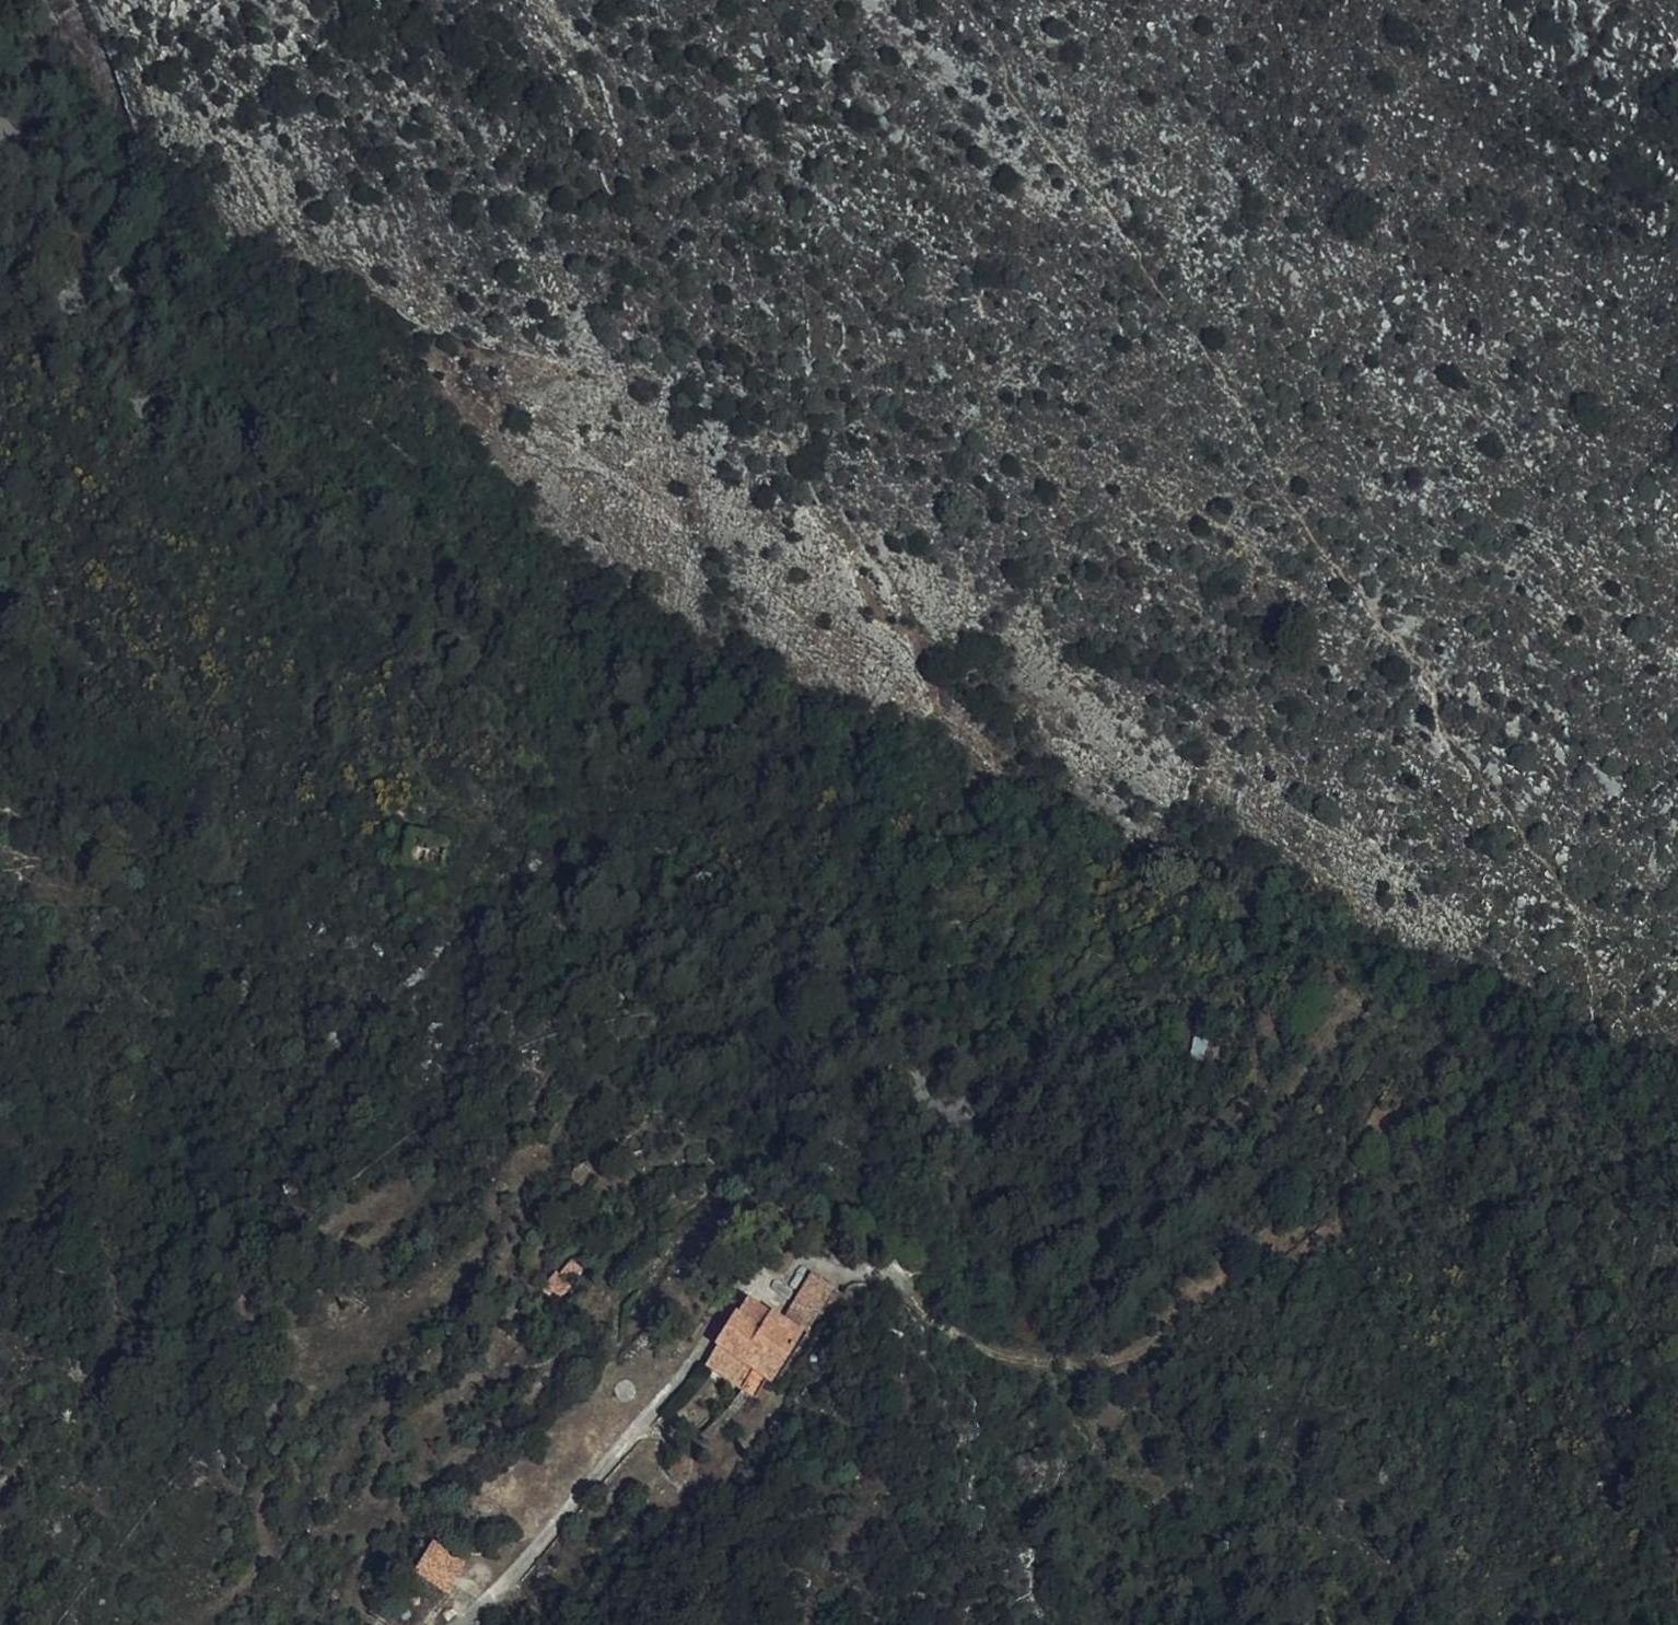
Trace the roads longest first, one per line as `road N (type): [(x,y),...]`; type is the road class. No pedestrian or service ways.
road 1 (track): [(596,1478),(467,1624)]

